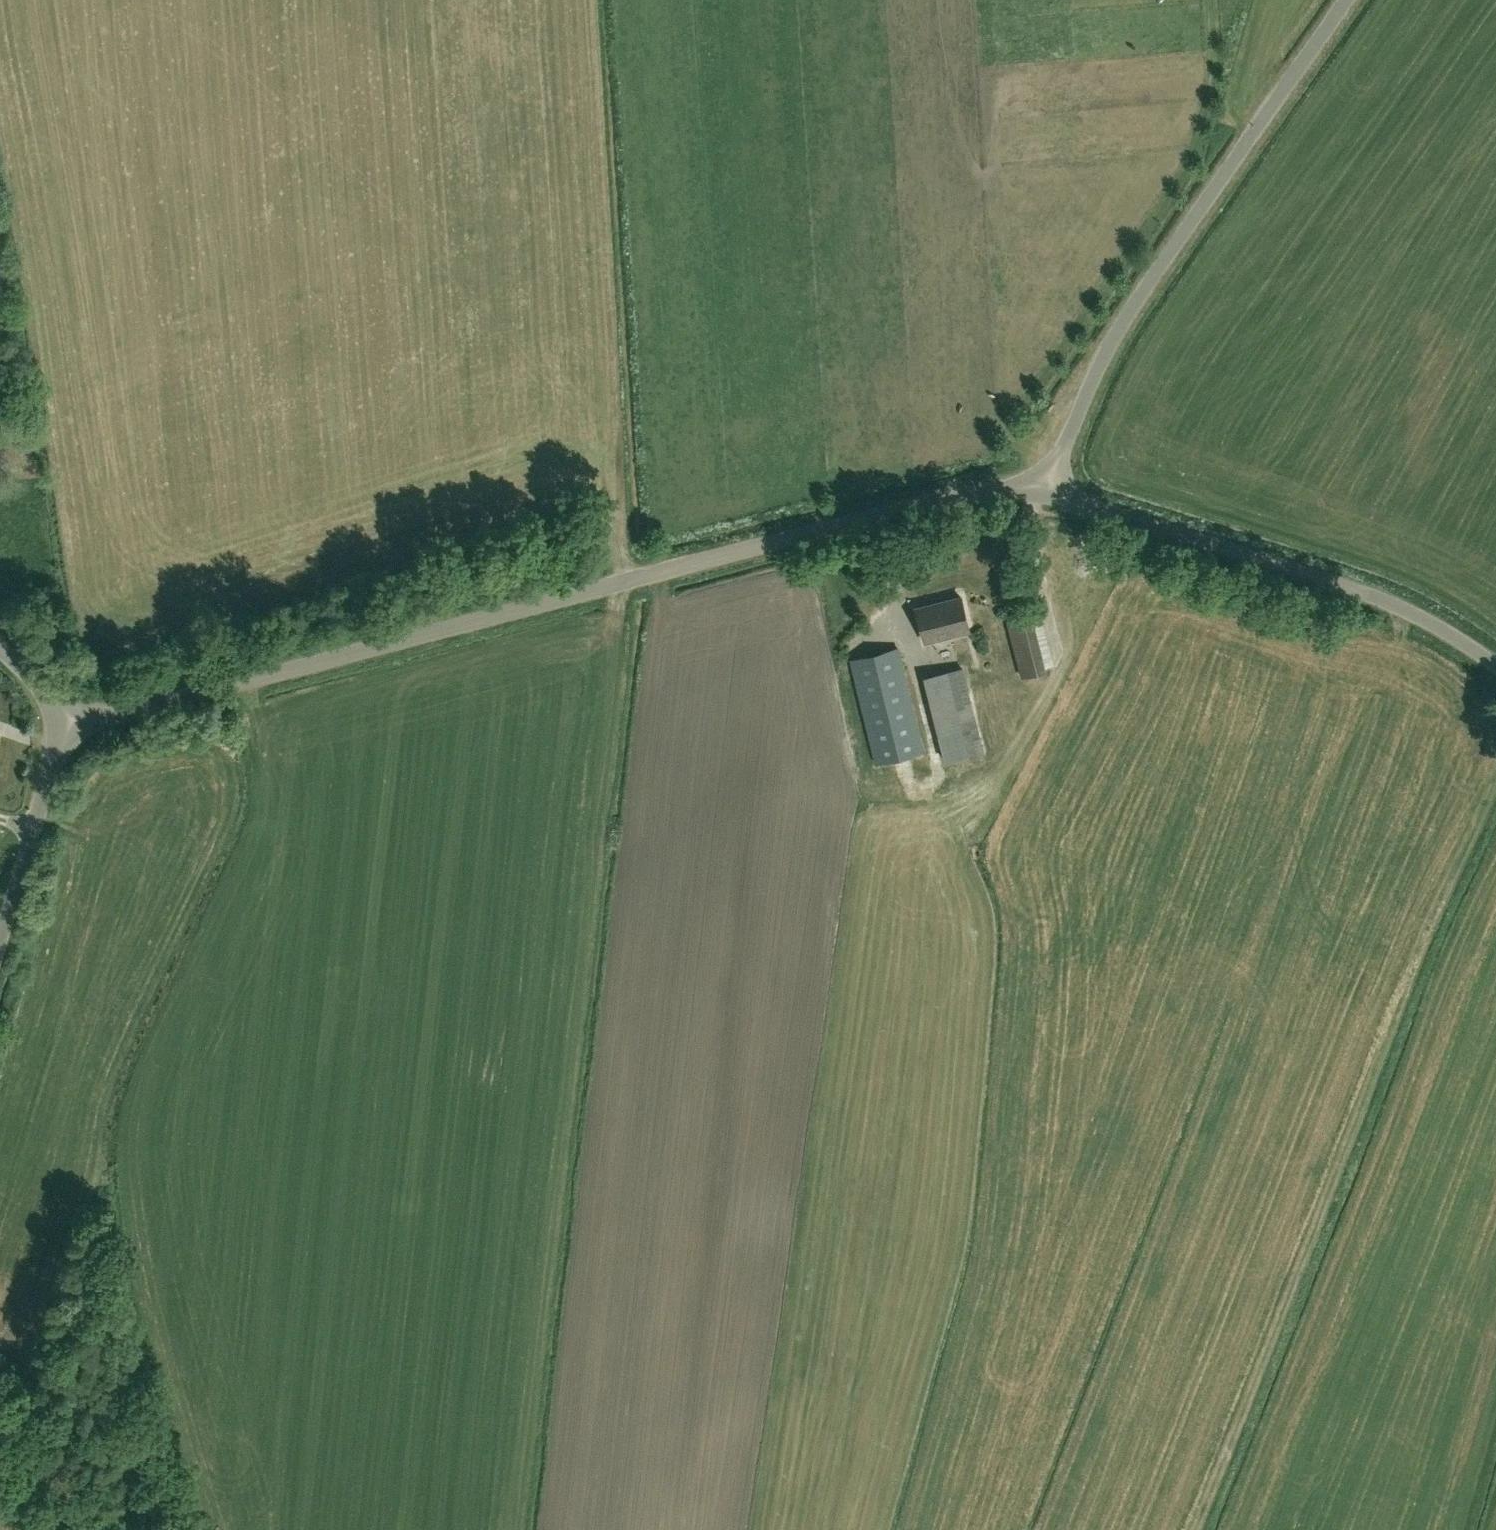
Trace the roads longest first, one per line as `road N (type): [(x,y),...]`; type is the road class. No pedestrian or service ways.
road 1 (unclassified): [(71,720),(232,686),(927,502),(1051,485)]
road 2 (unclassified): [(1051,485),(1096,367),(1152,274),(1345,0)]
road 3 (unclassified): [(1495,667),(1423,619),(1356,589),(1051,485)]
road 4 (unclassified): [(0,948),(71,720)]
road 5 (track): [(0,1414),(94,1529)]

